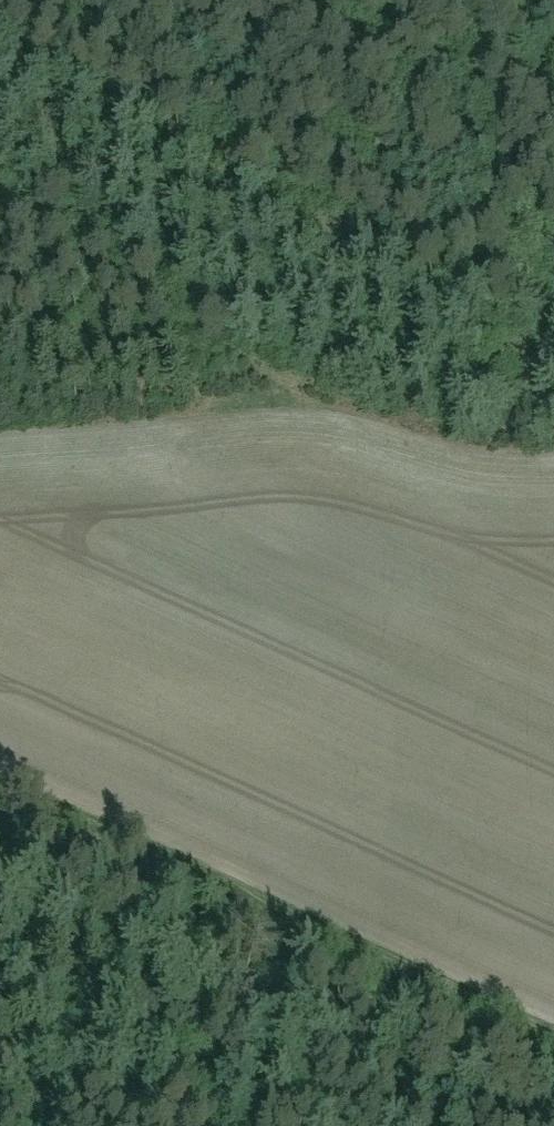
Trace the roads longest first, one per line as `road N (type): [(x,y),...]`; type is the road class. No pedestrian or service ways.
road 1 (track): [(553,1021),(0,768)]

